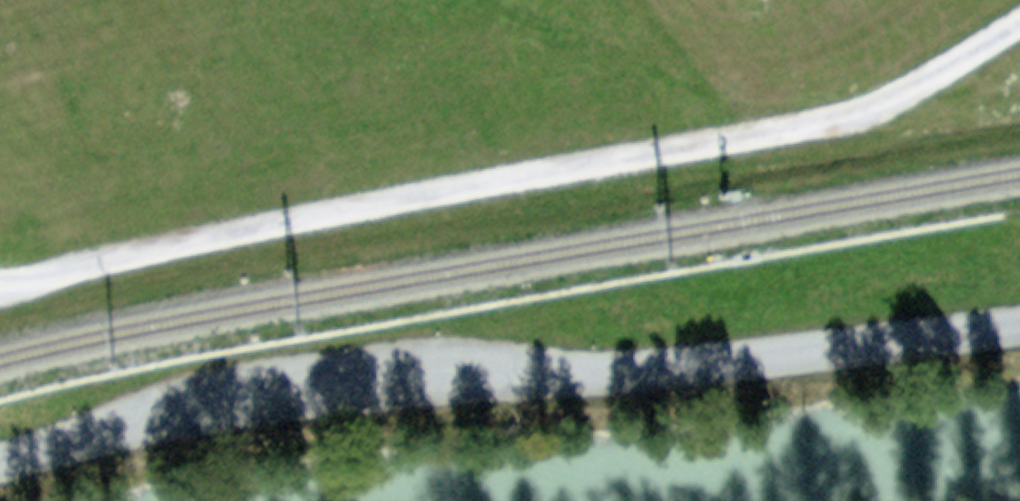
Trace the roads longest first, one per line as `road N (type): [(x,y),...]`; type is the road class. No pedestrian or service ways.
road 1 (unclassified): [(1019,325),(592,376),(363,360),(196,392),(0,460)]
road 2 (track): [(946,69),(859,115),(0,287)]

